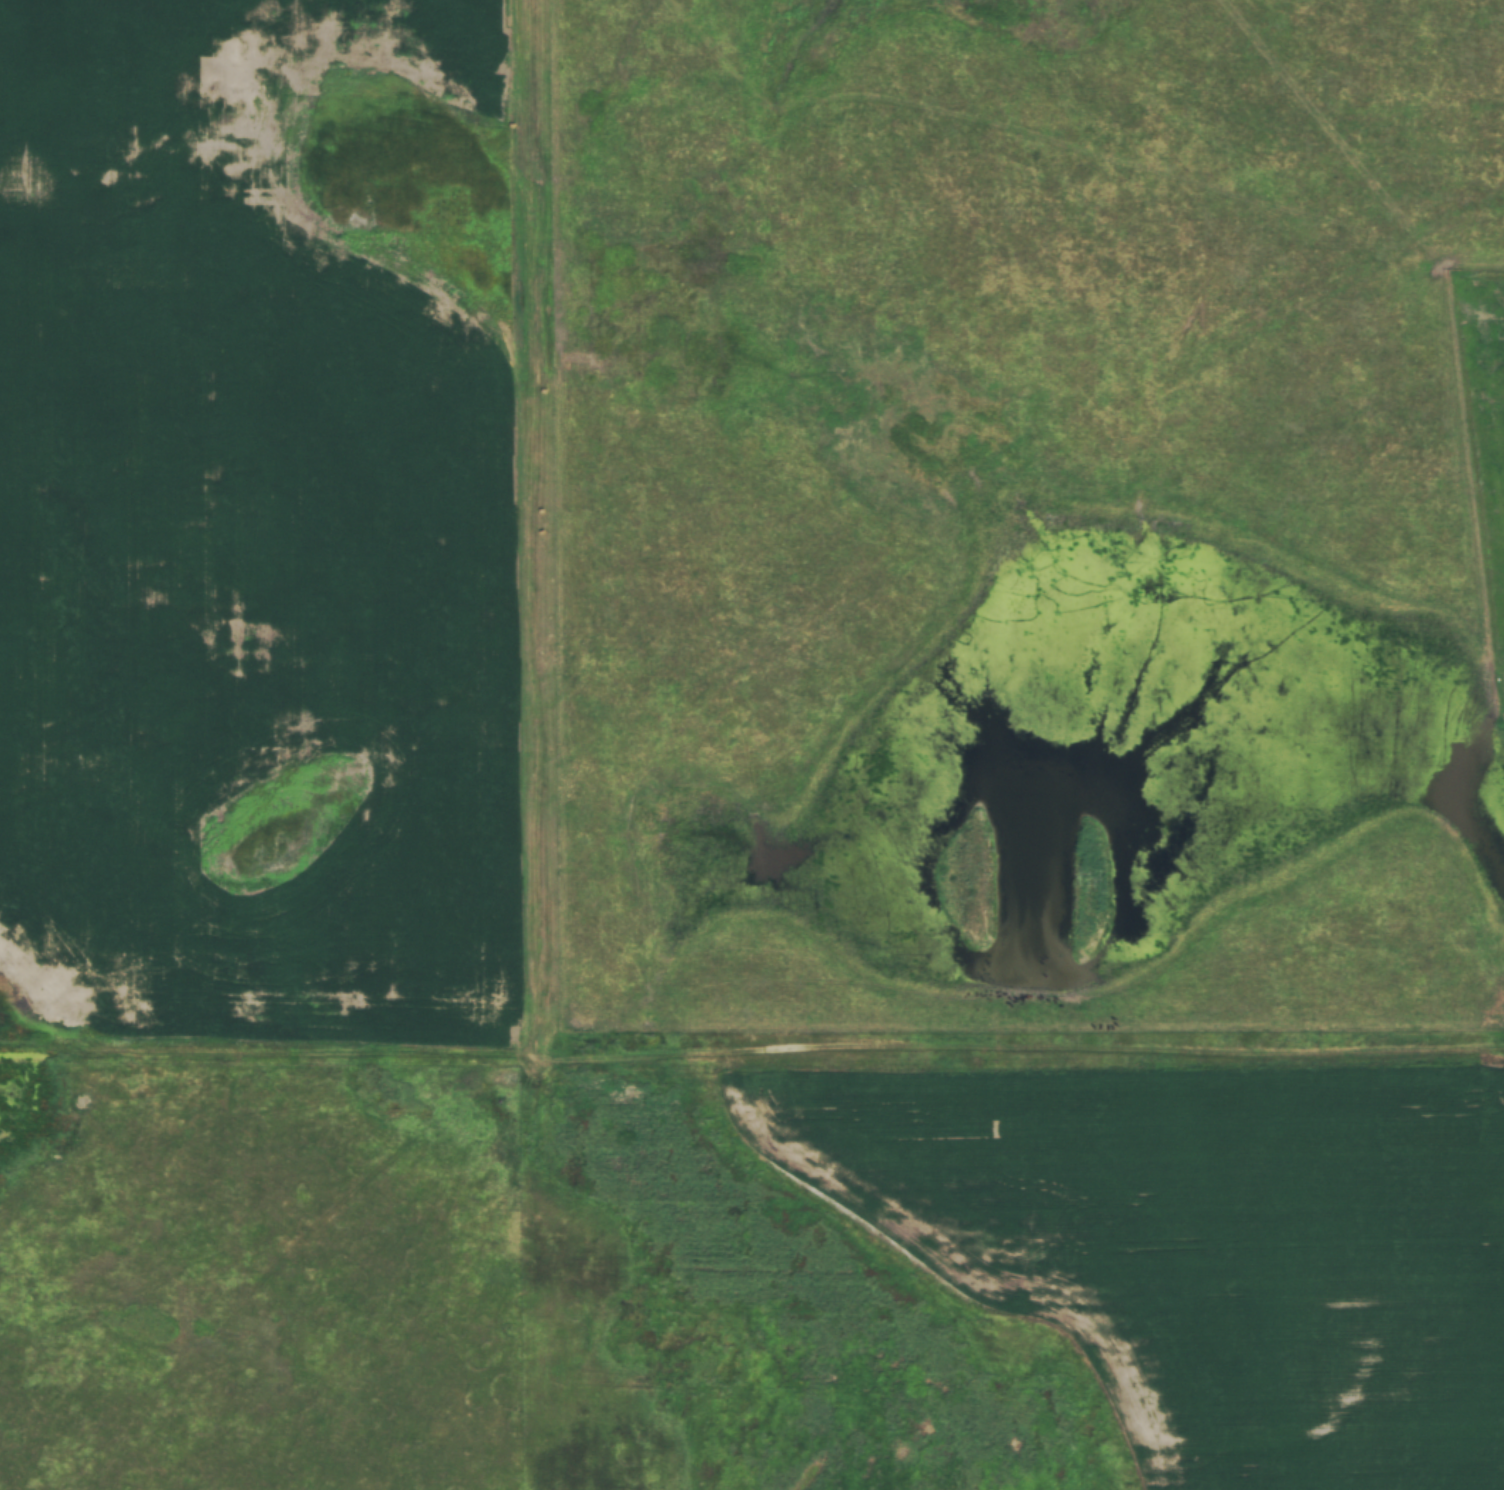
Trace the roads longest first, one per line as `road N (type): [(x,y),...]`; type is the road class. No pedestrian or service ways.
road 1 (residential): [(536,1060),(530,0)]
road 2 (residential): [(1503,1049),(735,1041),(536,1060)]
road 3 (track): [(536,1060),(0,1058)]

